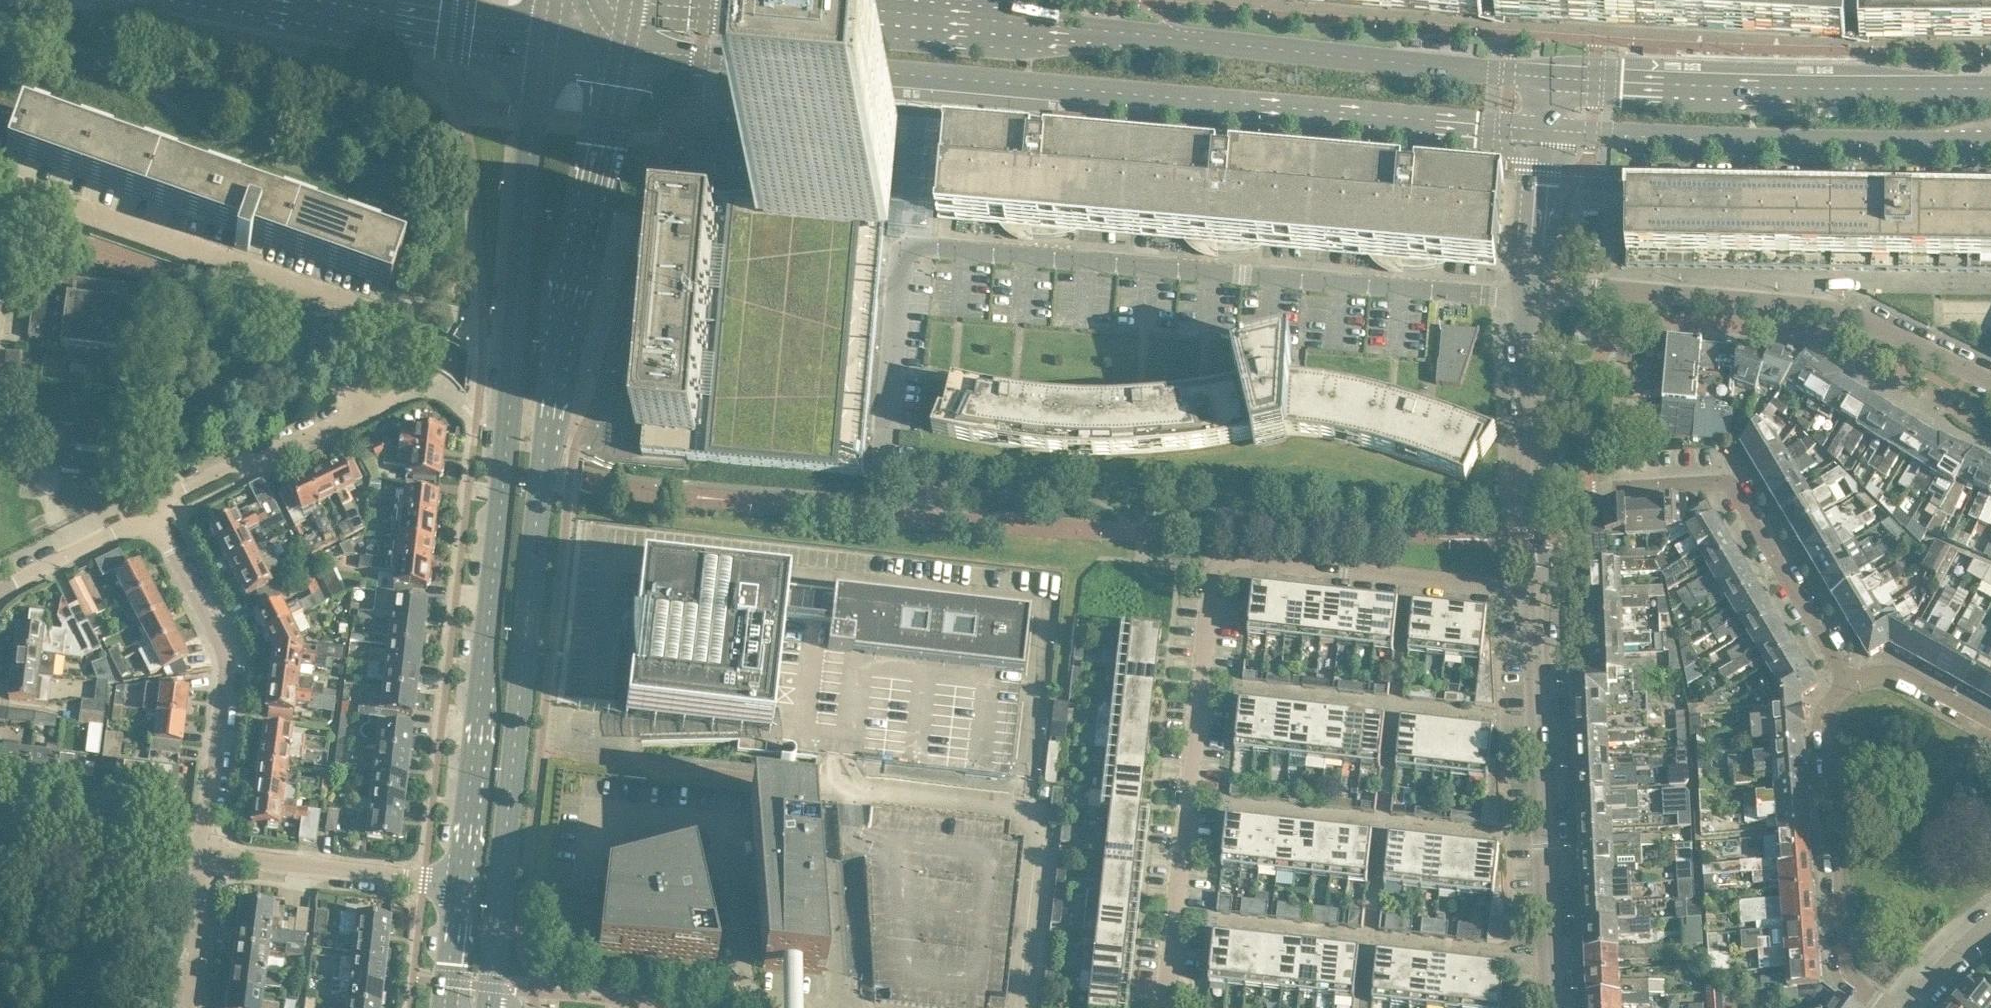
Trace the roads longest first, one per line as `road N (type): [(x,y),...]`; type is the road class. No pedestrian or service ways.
road 1 (secondary): [(488,1007),(557,350),(624,55)]
road 2 (tertiary): [(624,55),(1544,130)]
road 3 (secondary): [(541,48),(458,886)]
road 4 (residential): [(1532,298),(909,244)]
road 5 (tertiary): [(1550,77),(1102,32)]
road 6 (tertiary): [(1544,130),(1990,144)]
road 7 (residential): [(1162,1007),(1214,567)]
road 8 (tertiary): [(1990,89),(1550,77)]
road 9 (residential): [(1852,682),(1728,486),(1534,490)]
road 10 (residential): [(1555,1007),(1533,590)]
road 11 (residential): [(0,205),(8,182),(331,298),(369,304)]
road 12 (residential): [(1990,381),(1839,312),(1611,287)]
road 13 (residential): [(1616,175),(1990,182)]
road 14 (unclassified): [(205,859),(226,659),(155,520)]
road 15 (residential): [(1887,1007),(1853,985),(1842,960),(1823,728),(1833,701),(1852,682)]
road 16 (tertiary): [(1102,32),(760,0)]
road 17 (unclassified): [(1533,590),(1234,557),(1214,567)]
road 18 (tertiary): [(245,0),(541,48)]
road 19 (unclassified): [(155,520),(177,491),(378,402)]
road 20 (residential): [(458,886),(205,859)]
road 21 (unclassified): [(890,474),(909,244)]
road 22 (residential): [(205,859),(0,836)]
road 23 (residential): [(1534,490),(1532,298)]
road 24 (unclassified): [(155,520),(114,532),(0,592)]
road 25 (residential): [(1532,291),(1544,130)]
road 26 (residential): [(1852,682),(1908,681),(1990,726)]
road 27 (unclassified): [(189,1007),(205,859)]
road 28 (secondary): [(458,886),(444,1007)]

